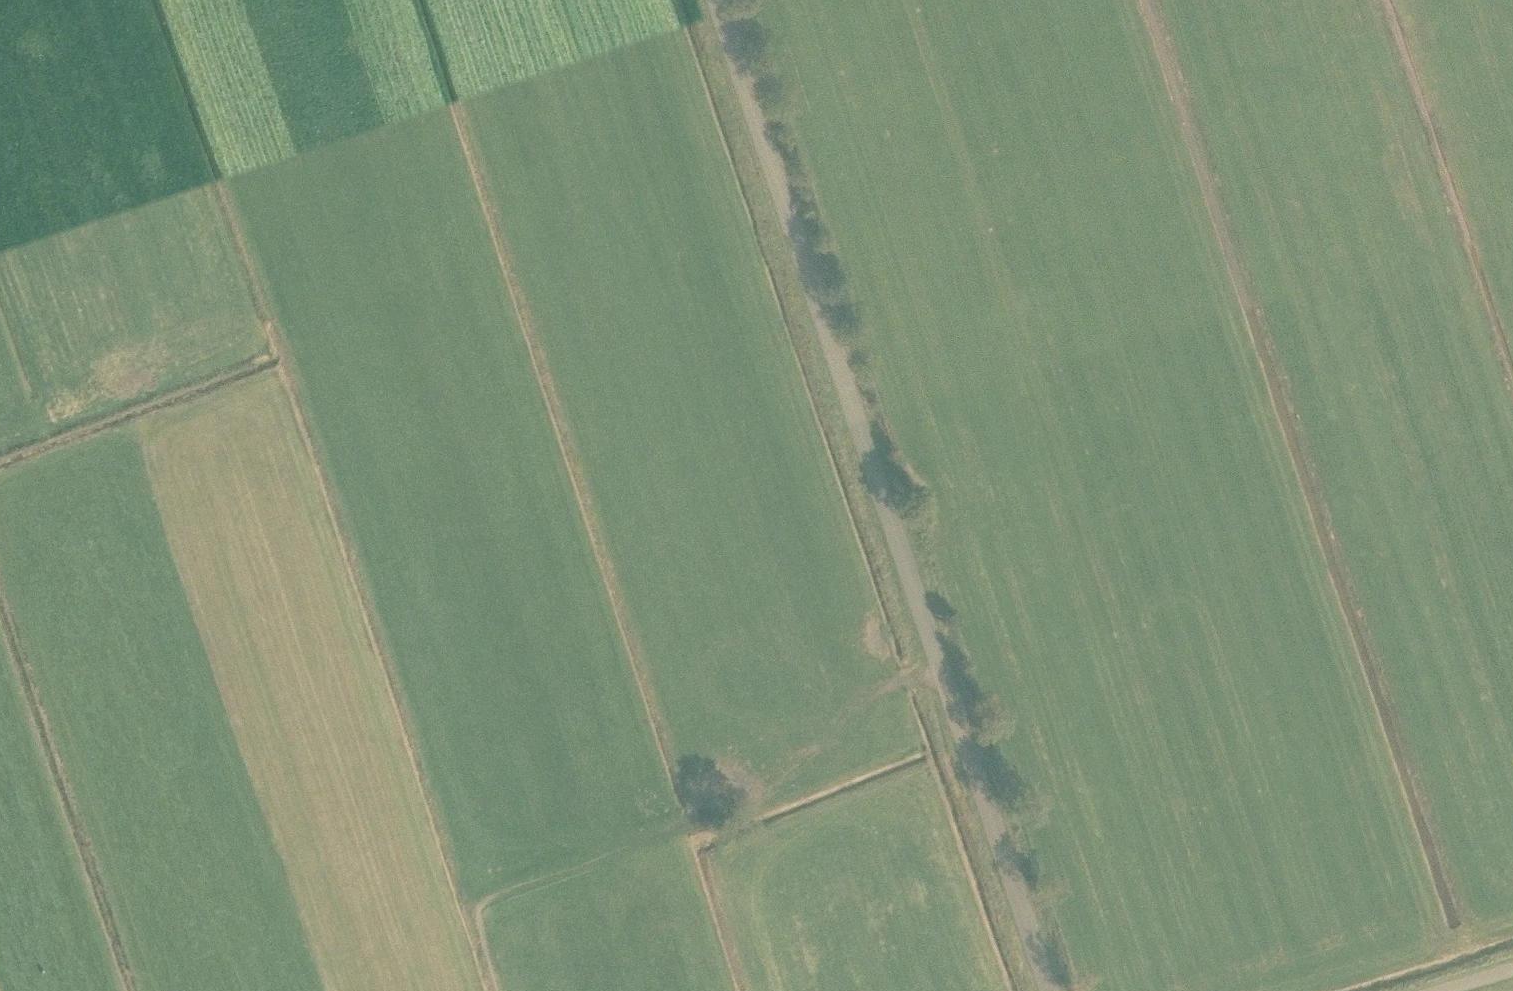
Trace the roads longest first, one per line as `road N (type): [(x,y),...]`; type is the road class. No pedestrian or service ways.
road 1 (tertiary): [(1050,990),(716,0)]

